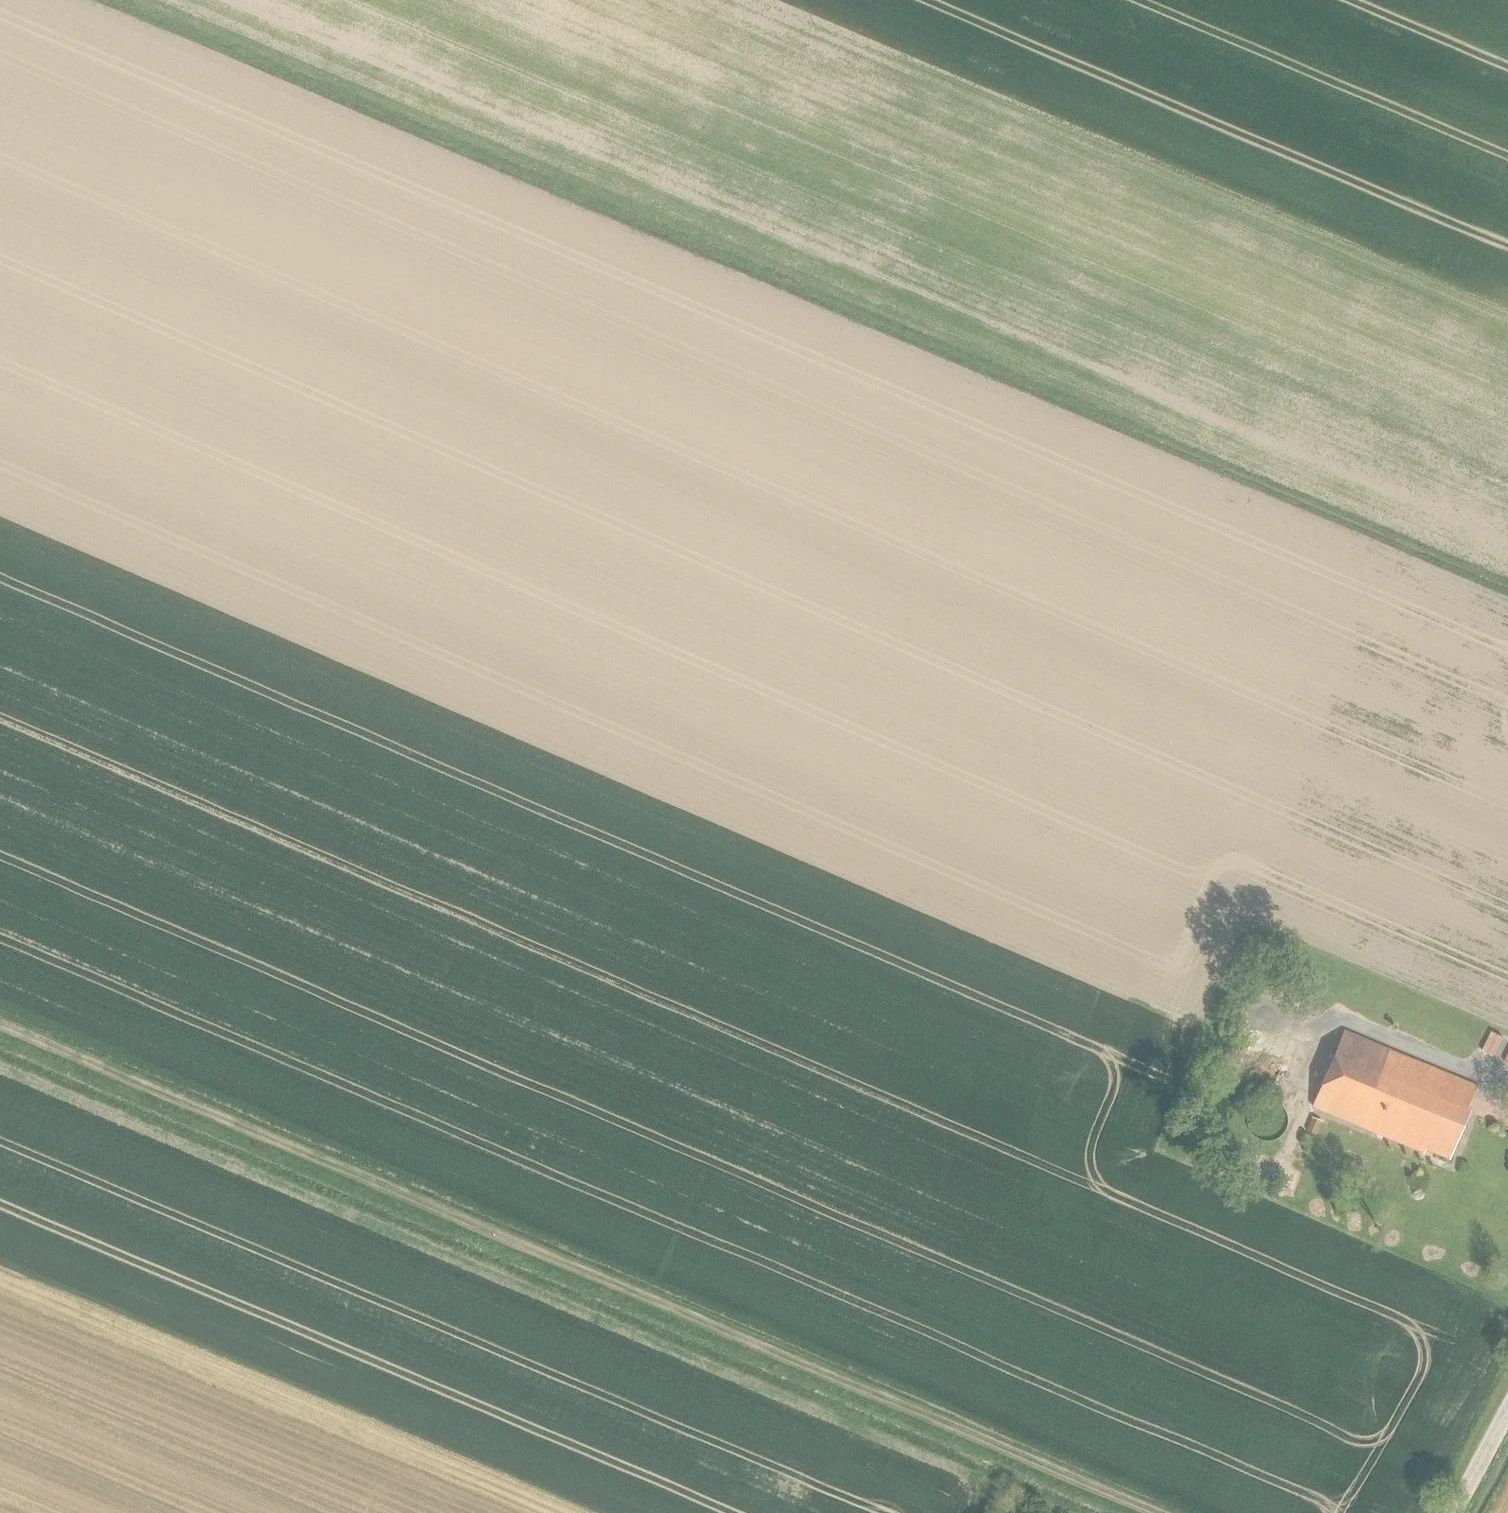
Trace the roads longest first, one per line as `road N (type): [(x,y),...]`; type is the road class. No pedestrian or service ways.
road 1 (track): [(1157,1512),(0,1024)]

